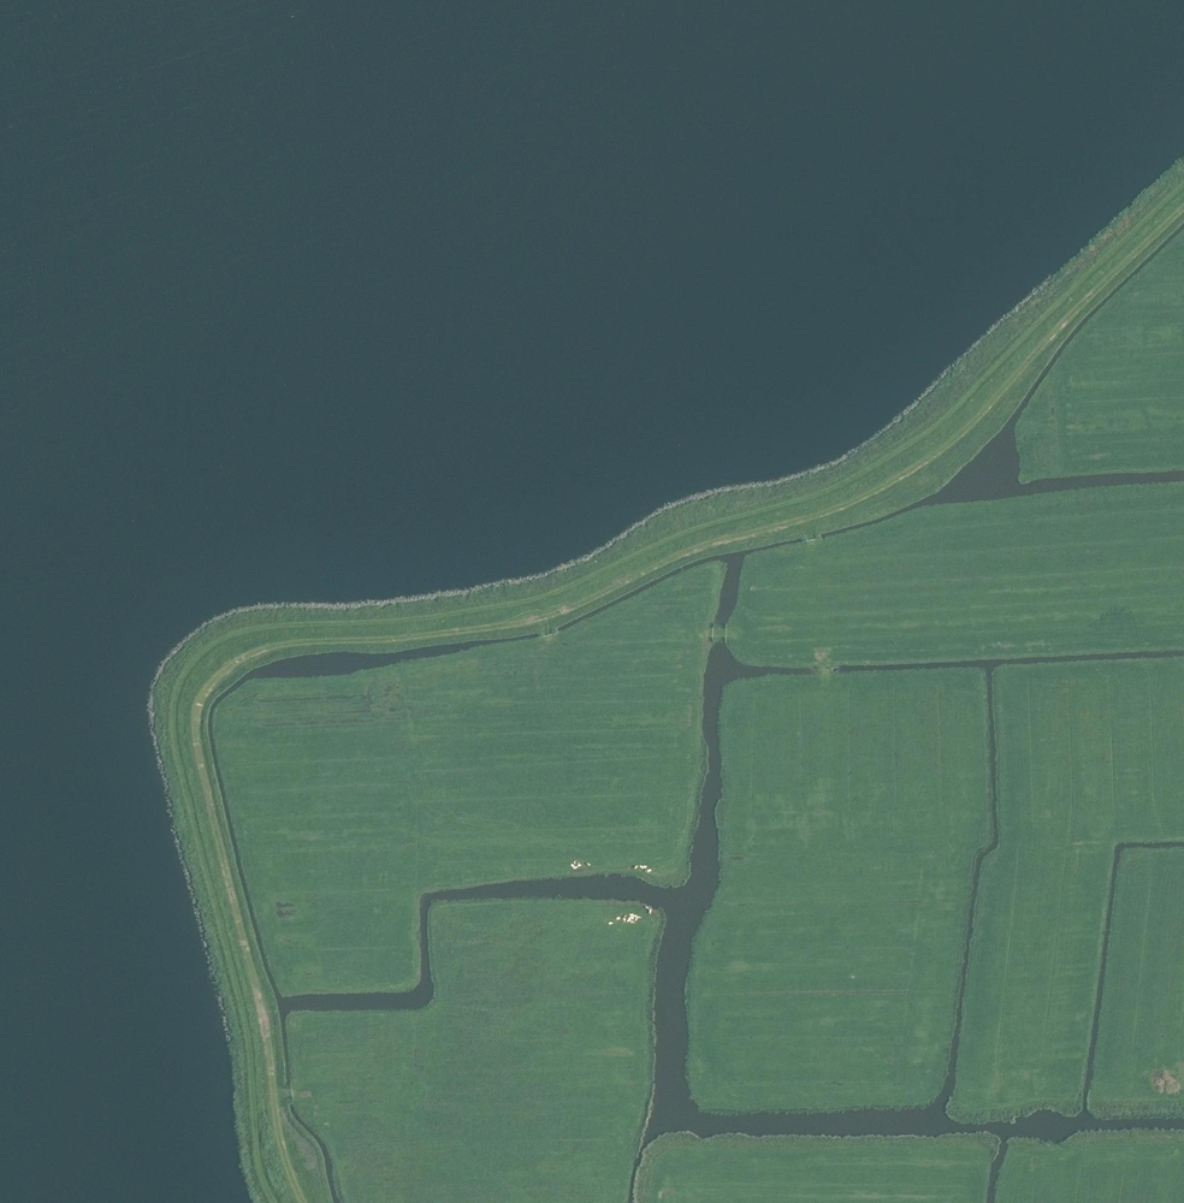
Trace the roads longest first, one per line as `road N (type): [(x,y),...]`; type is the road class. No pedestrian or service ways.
road 1 (track): [(1183,205),(983,412),(868,492),(682,554),(529,620),(396,639),(275,644),(240,655),(214,675),(196,713),(198,765),(262,1015),(279,1150),(303,1202)]

